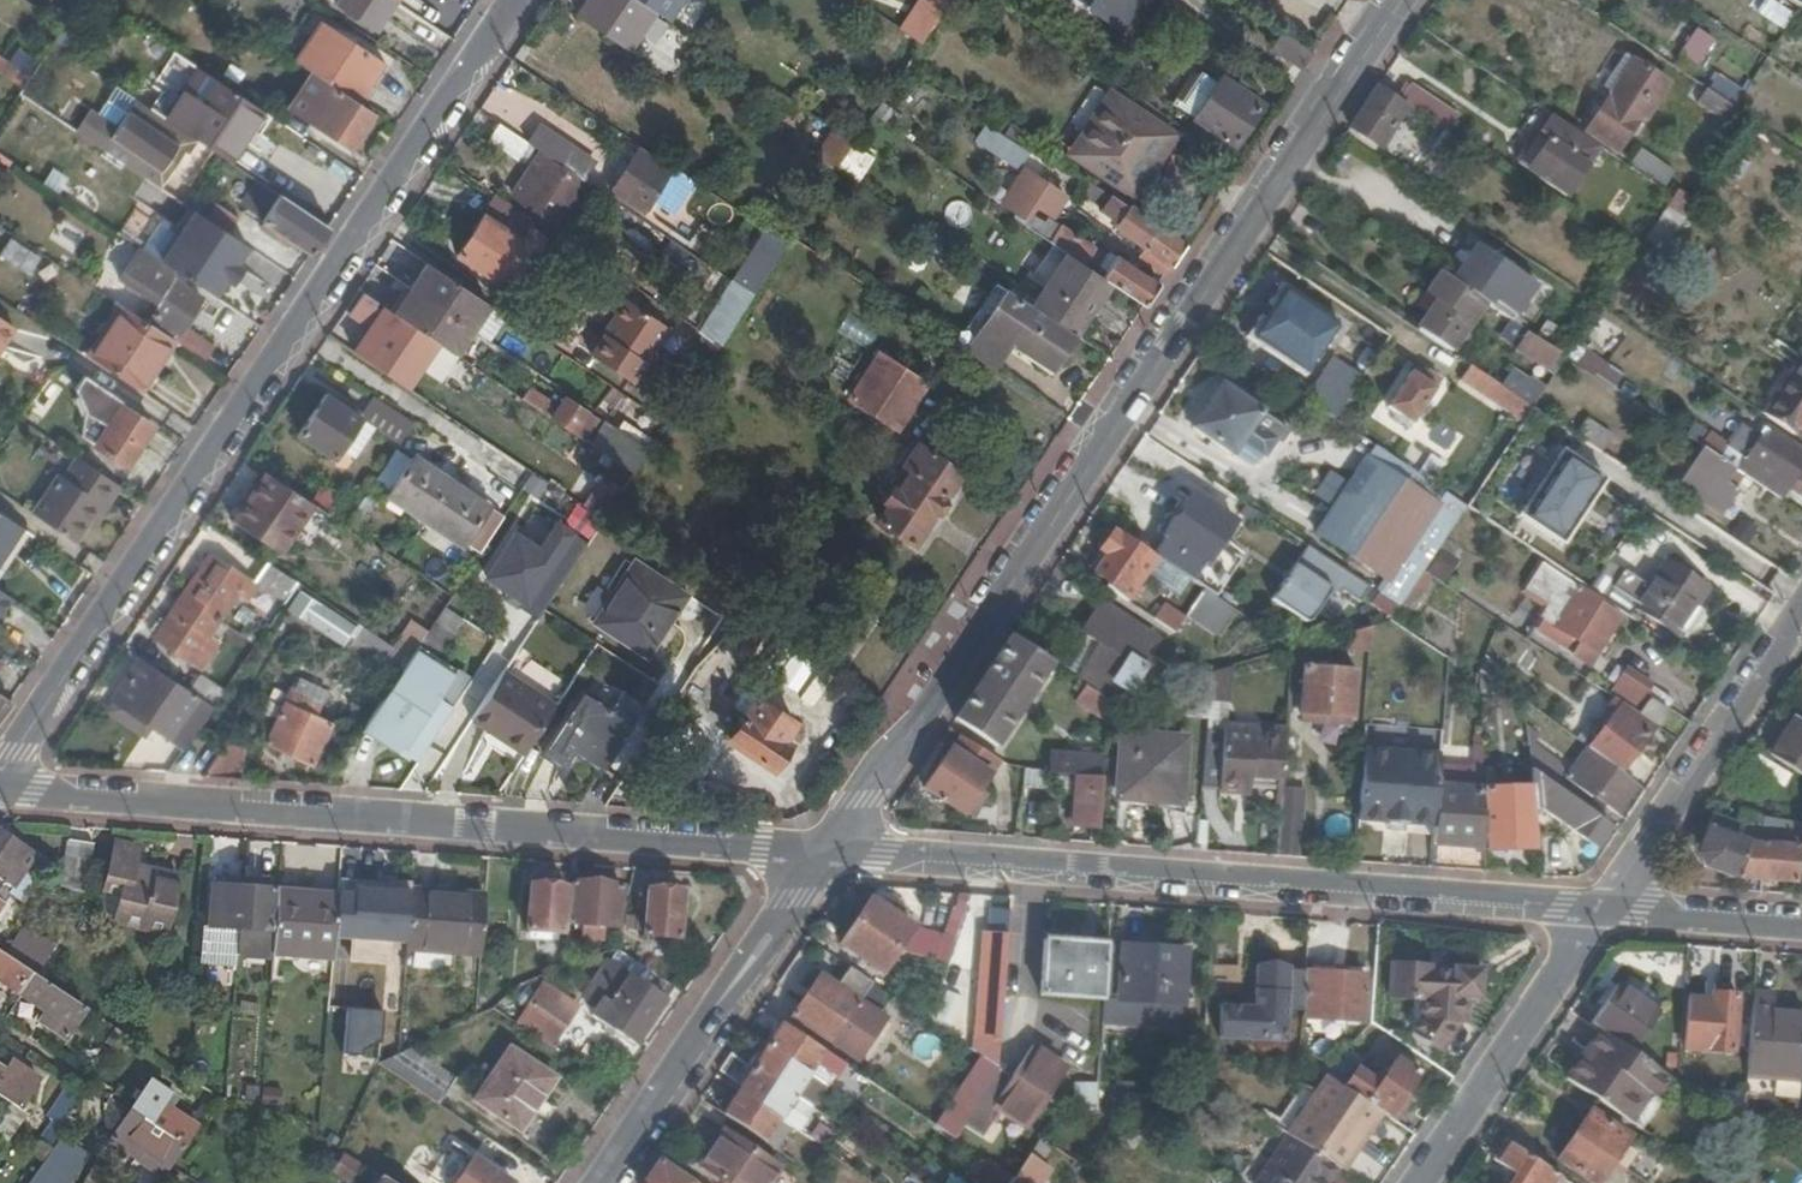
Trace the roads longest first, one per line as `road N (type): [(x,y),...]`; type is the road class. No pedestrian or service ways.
road 1 (residential): [(825,855),(1401,0)]
road 2 (residential): [(0,776),(519,0)]
road 3 (residential): [(825,855),(0,792)]
road 4 (residential): [(1600,913),(825,855)]
road 5 (residential): [(606,1182),(825,855)]
road 6 (residential): [(1801,612),(1600,913)]
road 7 (residential): [(1418,1182),(1600,913)]
road 8 (residential): [(1801,928),(1600,913)]

